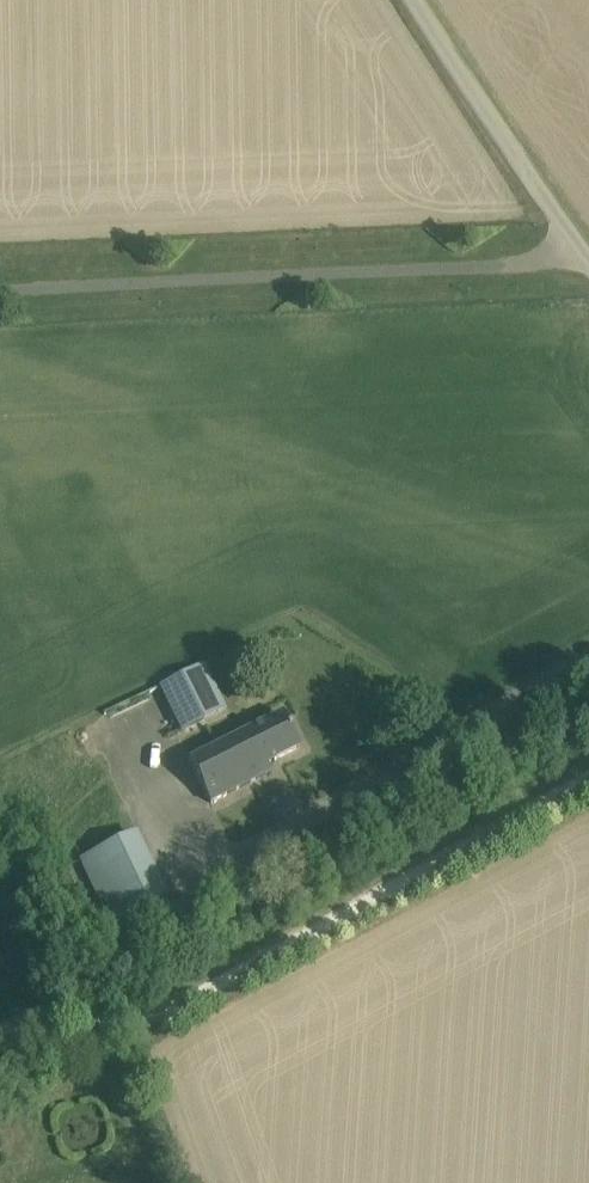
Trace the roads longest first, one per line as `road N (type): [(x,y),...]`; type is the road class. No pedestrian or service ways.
road 1 (unclassified): [(588,259),(415,0)]

